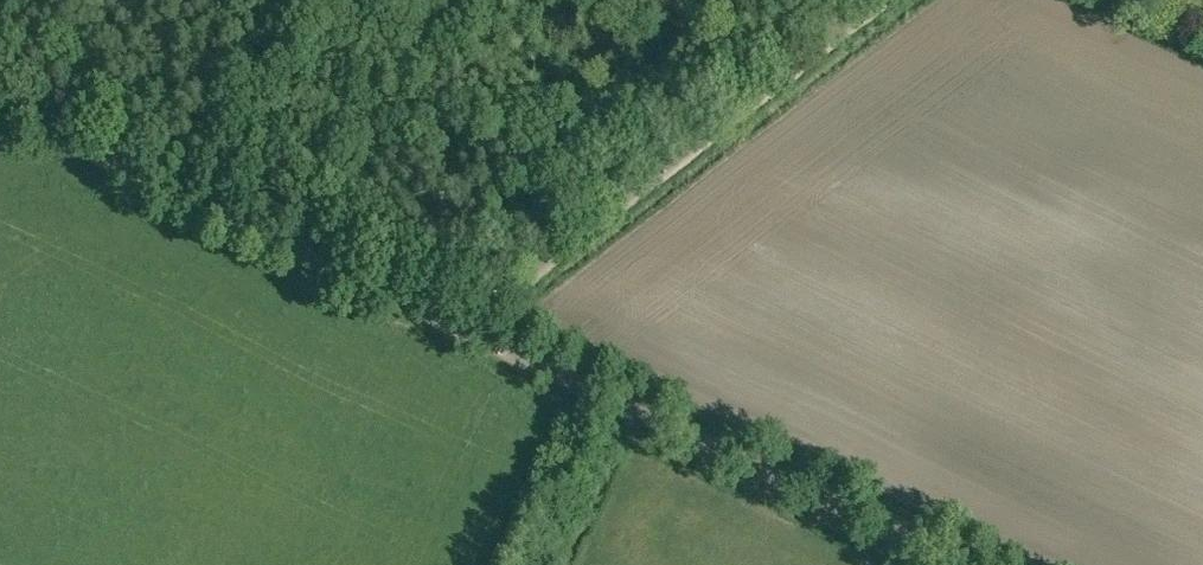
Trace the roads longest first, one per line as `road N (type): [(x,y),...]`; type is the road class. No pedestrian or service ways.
road 1 (unclassified): [(964,564),(474,328)]
road 2 (unclassified): [(474,328),(886,0)]
road 3 (unclassified): [(474,328),(0,102)]

